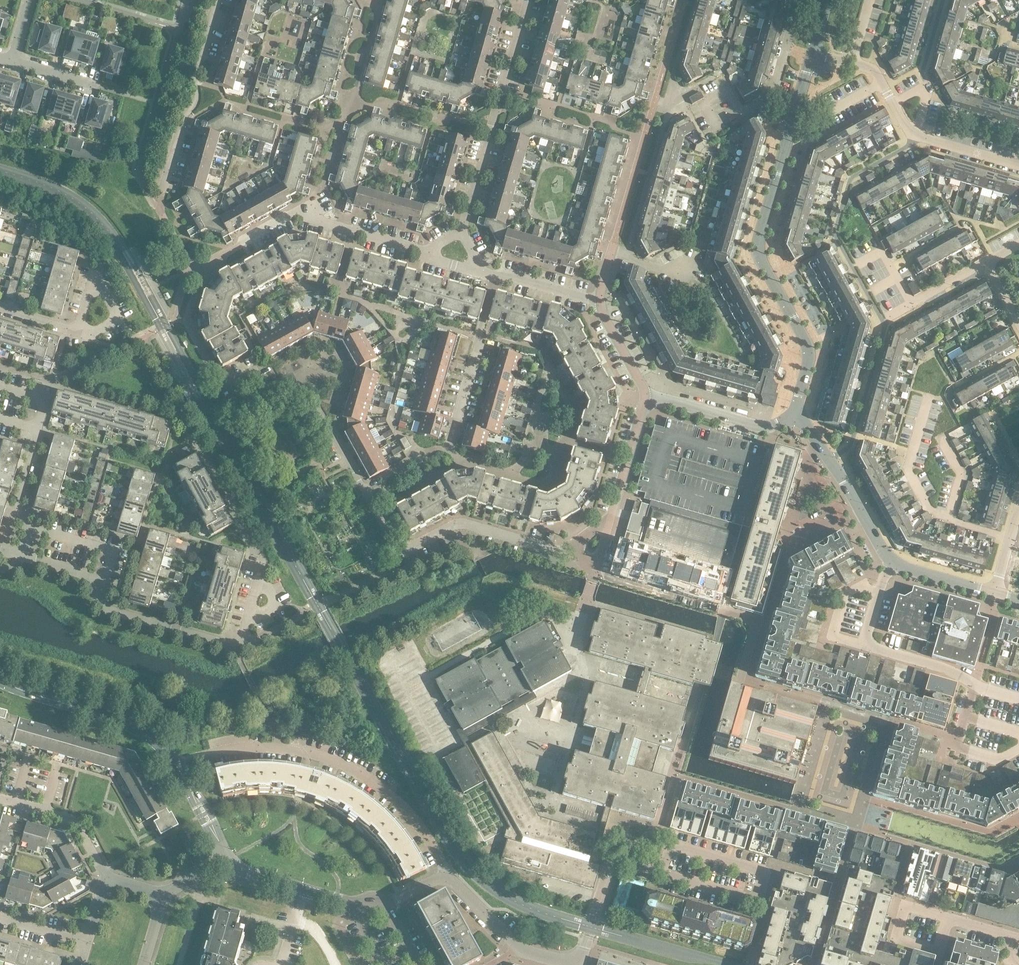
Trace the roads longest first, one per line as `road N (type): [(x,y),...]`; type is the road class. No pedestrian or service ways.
road 1 (residential): [(579,540),(553,549),(459,523),(399,548),(312,400),(284,396)]
road 2 (tertiary): [(796,417),(809,350),(757,247),(813,54)]
road 3 (residential): [(177,767),(265,751),(359,776),(405,810),(446,878)]
road 4 (residential): [(244,634),(236,644),(223,643),(114,612),(81,572),(23,555)]
road 5 (residential): [(462,233),(526,0)]
road 6 (residential): [(1018,167),(911,134),(876,72),(854,65)]
road 7 (residential): [(977,684),(865,642),(887,559)]
road 8 (residential): [(218,0),(196,99),(163,193)]
road 9 (secondary): [(177,767),(135,729),(0,682)]
road 10 (residential): [(797,0),(771,97),(739,114),(717,75)]
road 11 (tertiary): [(887,559),(796,417)]
road 12 (residential): [(580,964),(518,948),(446,878)]
road 13 (residential): [(23,555),(31,528),(21,502),(49,398)]
road 14 (residential): [(579,540),(611,514),(645,398)]
road 15 (residential): [(796,417),(762,427),(645,398)]
road 16 (residential): [(580,964),(612,865),(663,873)]
road 17 (residential): [(496,277),(454,424)]
road 18 (residential): [(108,880),(74,822),(0,799)]

